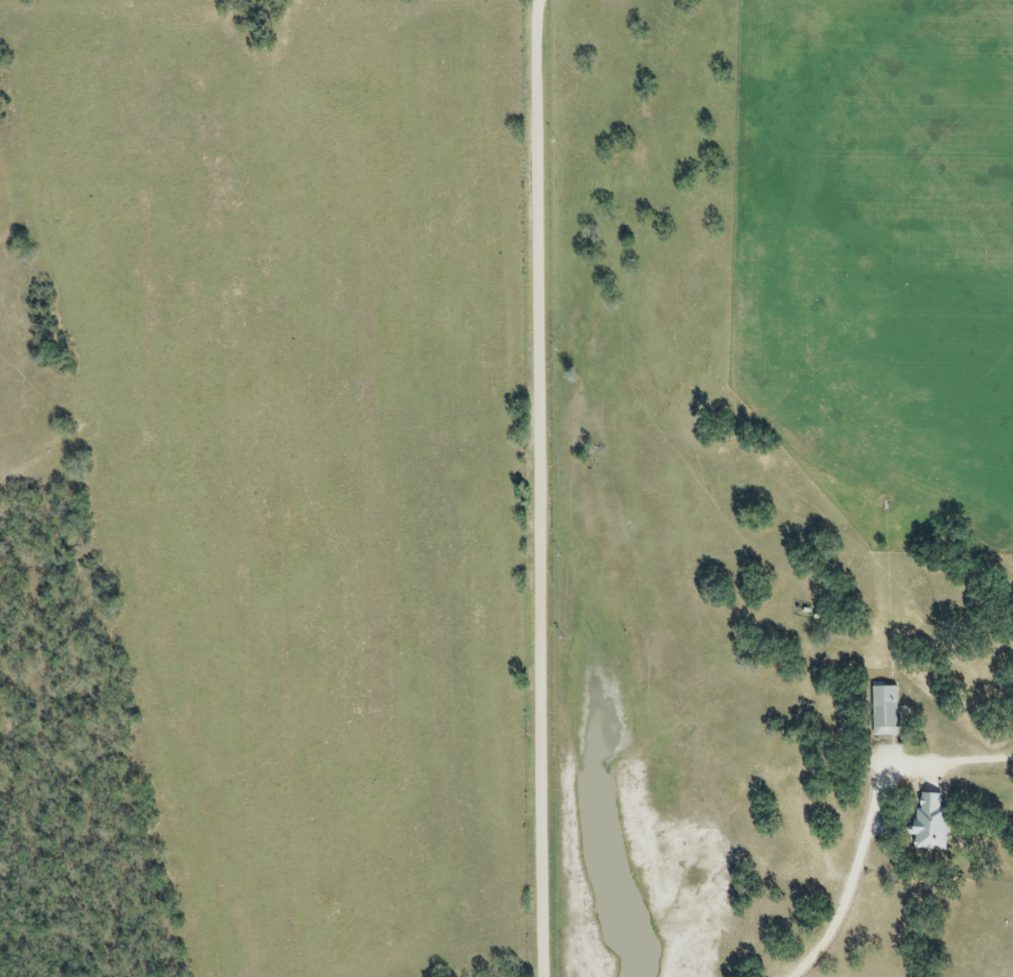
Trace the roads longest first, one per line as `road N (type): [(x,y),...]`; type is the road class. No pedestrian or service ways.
road 1 (residential): [(547,976),(538,0)]

